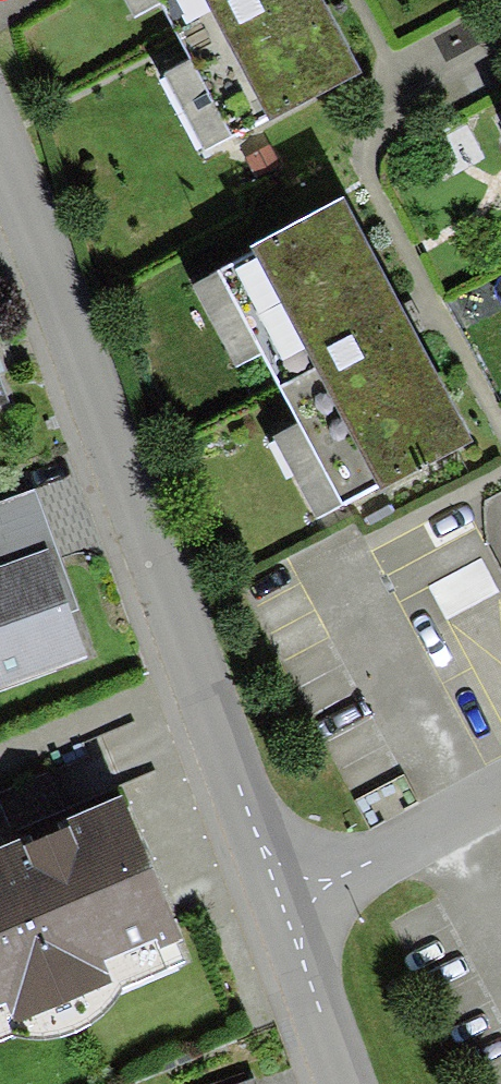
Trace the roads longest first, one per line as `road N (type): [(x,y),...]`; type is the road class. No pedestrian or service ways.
road 1 (residential): [(282,895),(0,162)]
road 2 (residential): [(282,895),(369,867),(500,793)]
road 3 (residential): [(346,1083),(282,895)]

